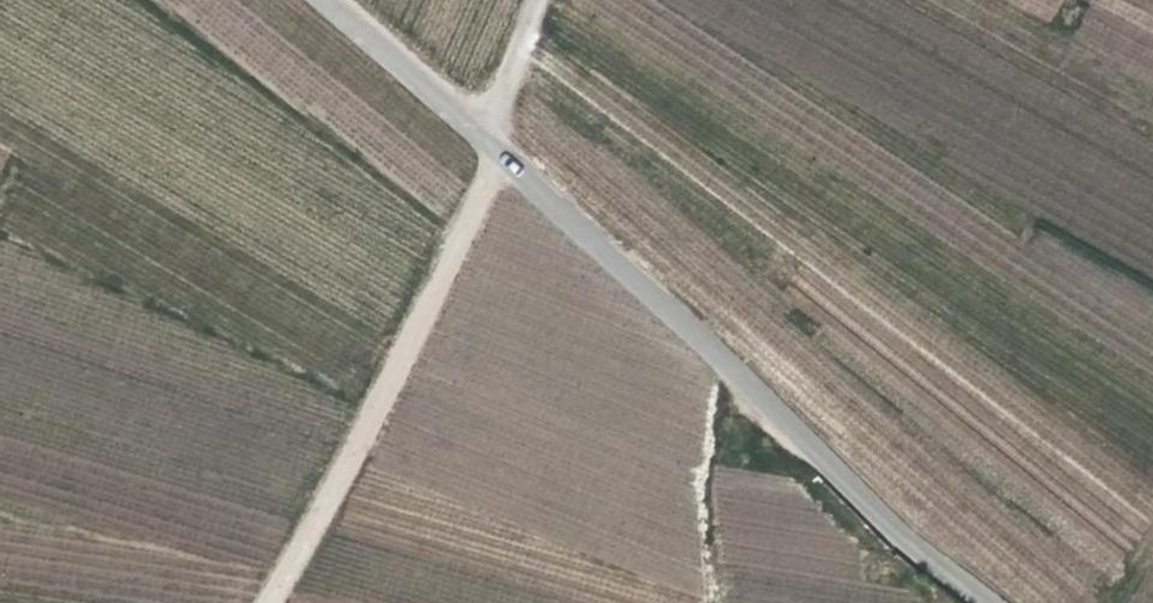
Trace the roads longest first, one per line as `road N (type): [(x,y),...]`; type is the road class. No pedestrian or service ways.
road 1 (unclassified): [(979,602),(493,146),(324,0)]
road 2 (track): [(264,602),(402,372),(542,0)]

